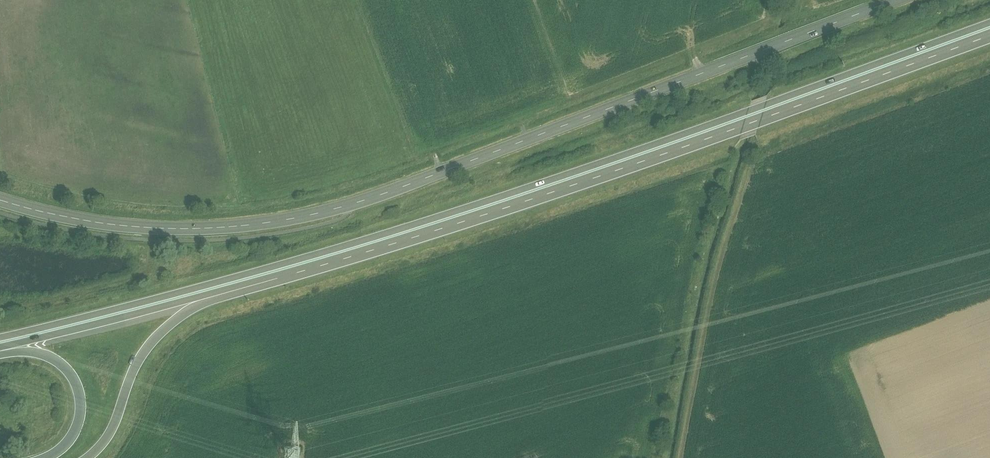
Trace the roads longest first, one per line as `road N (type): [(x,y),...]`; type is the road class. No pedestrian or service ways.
road 1 (secondary): [(0,200),(116,226),(285,221),(403,188),(895,0)]
road 2 (trunk): [(277,273),(541,192),(989,32)]
road 3 (trunk): [(0,342),(277,273)]
road 4 (trunk): [(88,457),(109,435),(135,366),(159,334),(191,309),(277,273)]
road 5 (trunk): [(0,355),(42,356),(77,385),(75,431),(47,457)]

